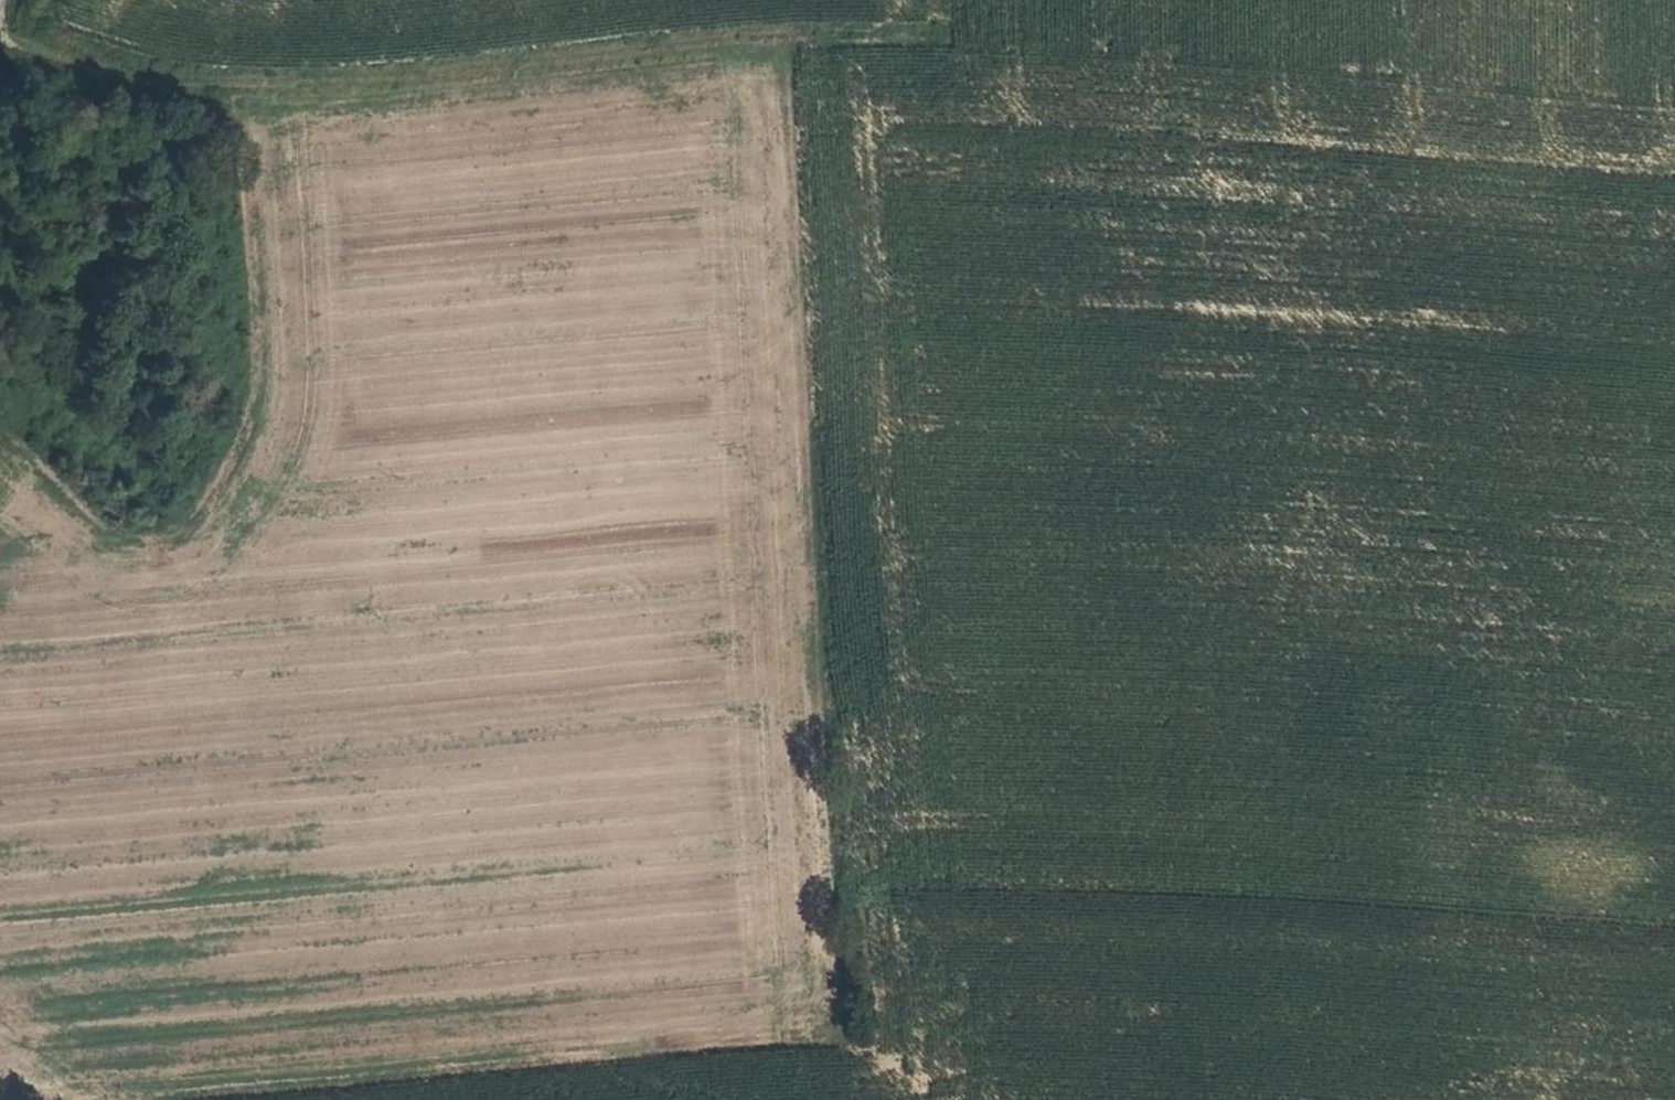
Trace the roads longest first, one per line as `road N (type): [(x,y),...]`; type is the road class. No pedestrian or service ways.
road 1 (track): [(0,36),(84,74),(189,92),(293,92),(873,37),(967,37)]

